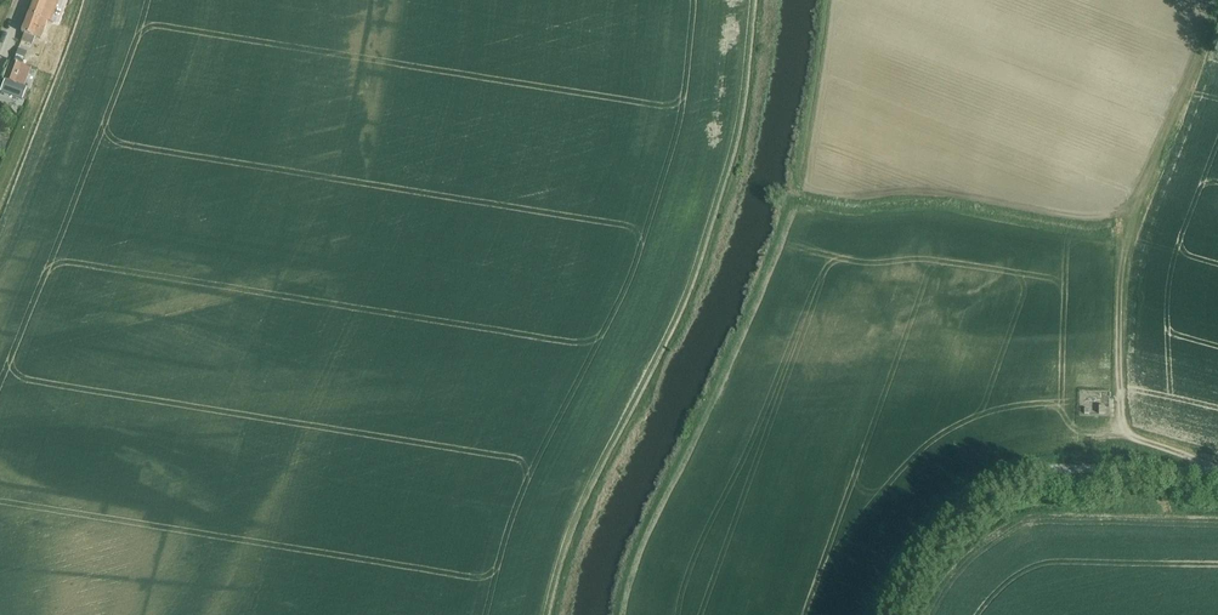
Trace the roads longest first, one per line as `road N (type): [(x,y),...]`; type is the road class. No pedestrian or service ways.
road 1 (unclassified): [(880,614),(928,536),(1006,480),(1060,469),(1217,471)]
road 2 (track): [(1060,469),(1070,480),(1156,497),(1168,509)]

